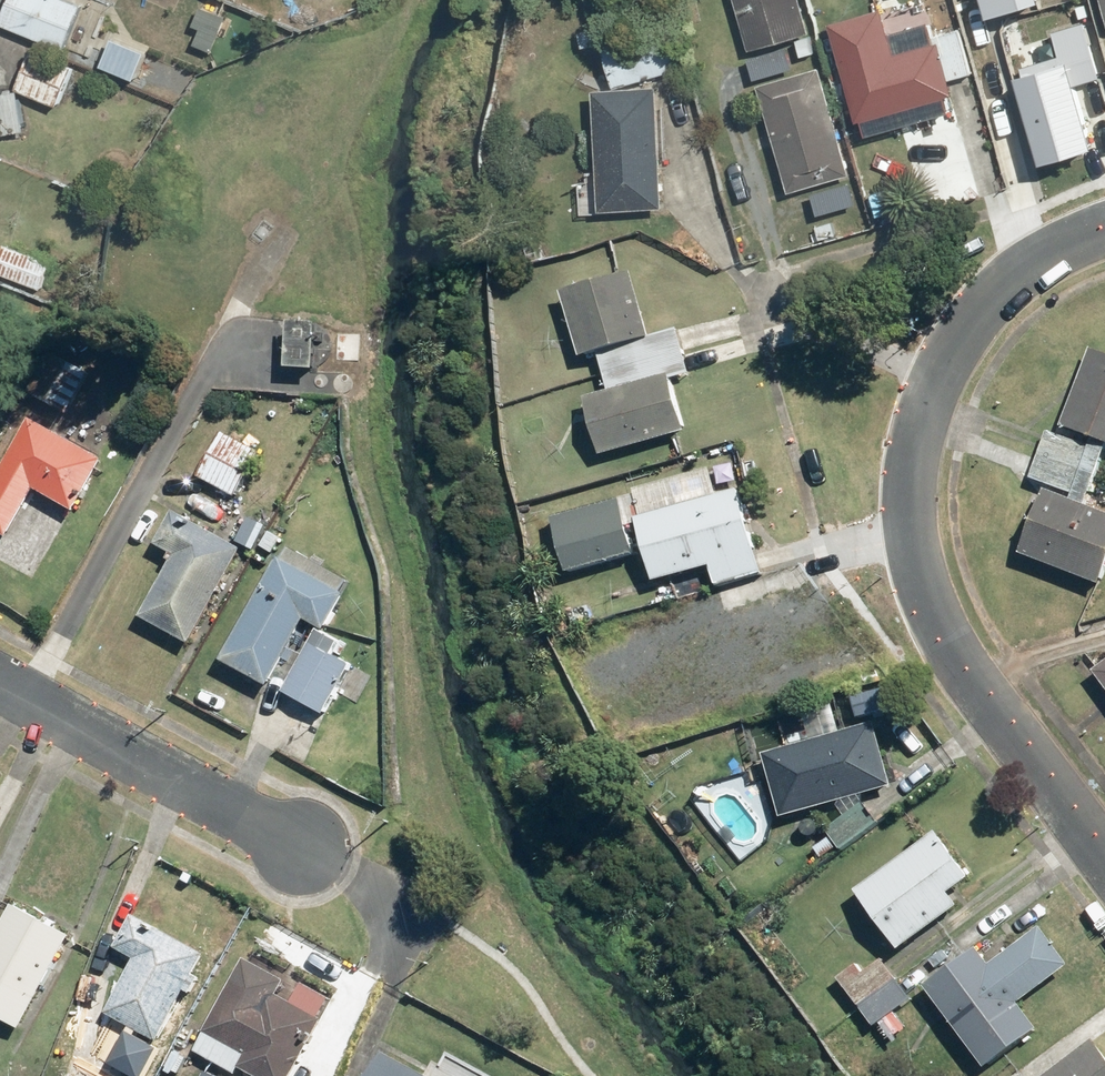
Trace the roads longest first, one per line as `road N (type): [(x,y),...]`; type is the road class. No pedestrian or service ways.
road 1 (residential): [(1104,231),(1029,264),(974,321),(926,408),(911,483),(919,550),(943,623),(1104,840)]
road 2 (residential): [(306,848),(0,683)]

